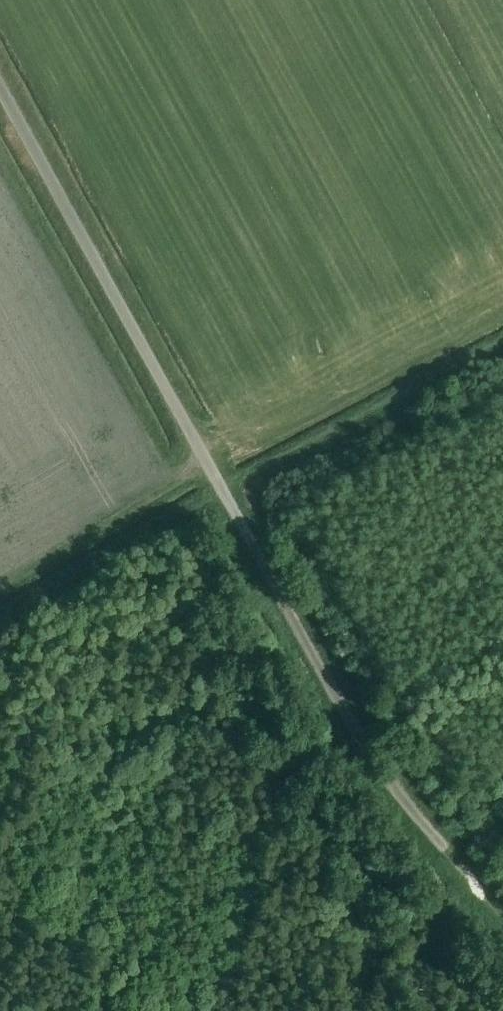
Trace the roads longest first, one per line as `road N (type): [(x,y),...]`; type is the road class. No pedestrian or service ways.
road 1 (unclassified): [(456,863),(357,729),(0,85)]
road 2 (track): [(502,337),(0,609)]

